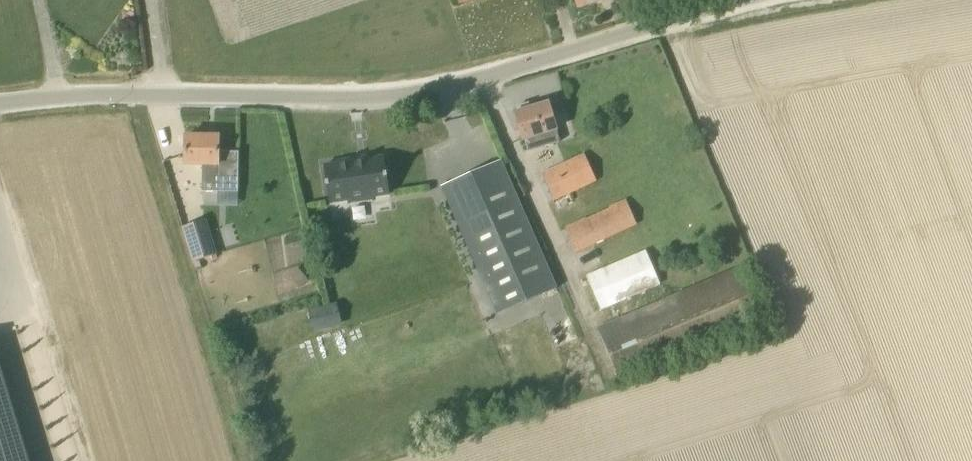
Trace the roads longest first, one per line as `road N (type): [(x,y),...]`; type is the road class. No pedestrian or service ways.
road 1 (unclassified): [(0,93),(414,90),(752,0)]

